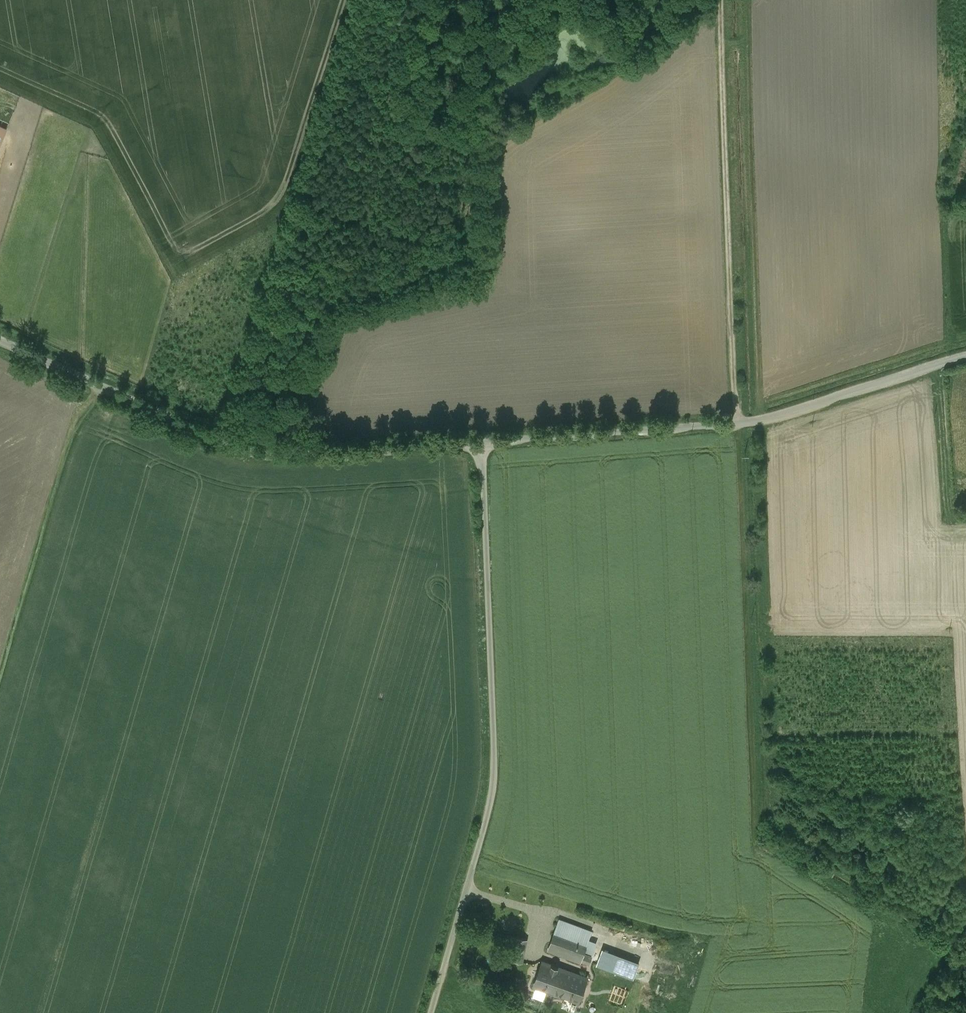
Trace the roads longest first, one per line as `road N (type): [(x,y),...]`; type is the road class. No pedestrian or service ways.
road 1 (unclassified): [(483,441),(494,779),(430,1012)]
road 2 (unclassified): [(0,341),(248,451),(483,441)]
road 3 (unclassified): [(483,441),(765,420),(965,356)]
road 4 (track): [(737,424),(720,0)]
road 5 (track): [(0,672),(72,426),(102,389)]

